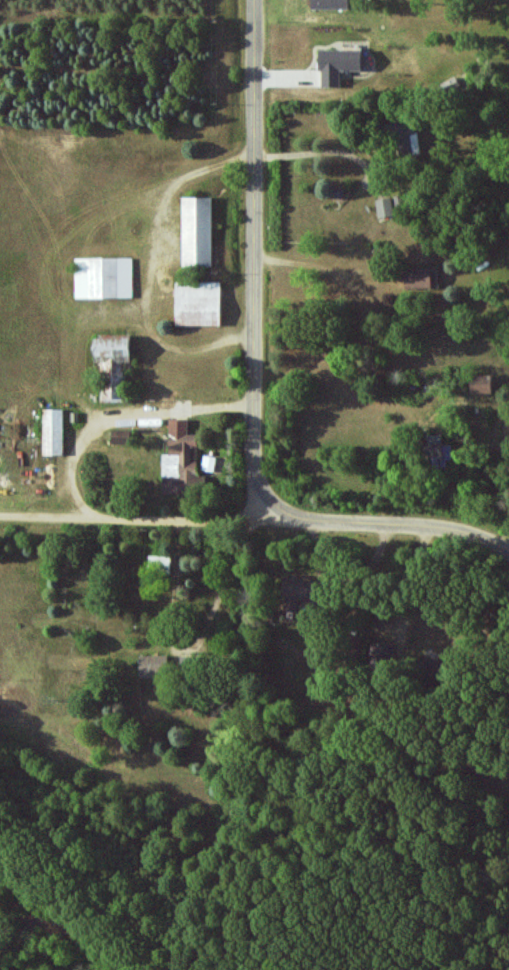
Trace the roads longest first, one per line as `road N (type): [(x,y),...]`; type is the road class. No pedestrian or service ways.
road 1 (residential): [(257,519),(253,0)]
road 2 (residential): [(0,519),(257,519)]
road 3 (residential): [(508,552),(430,528),(257,519)]

